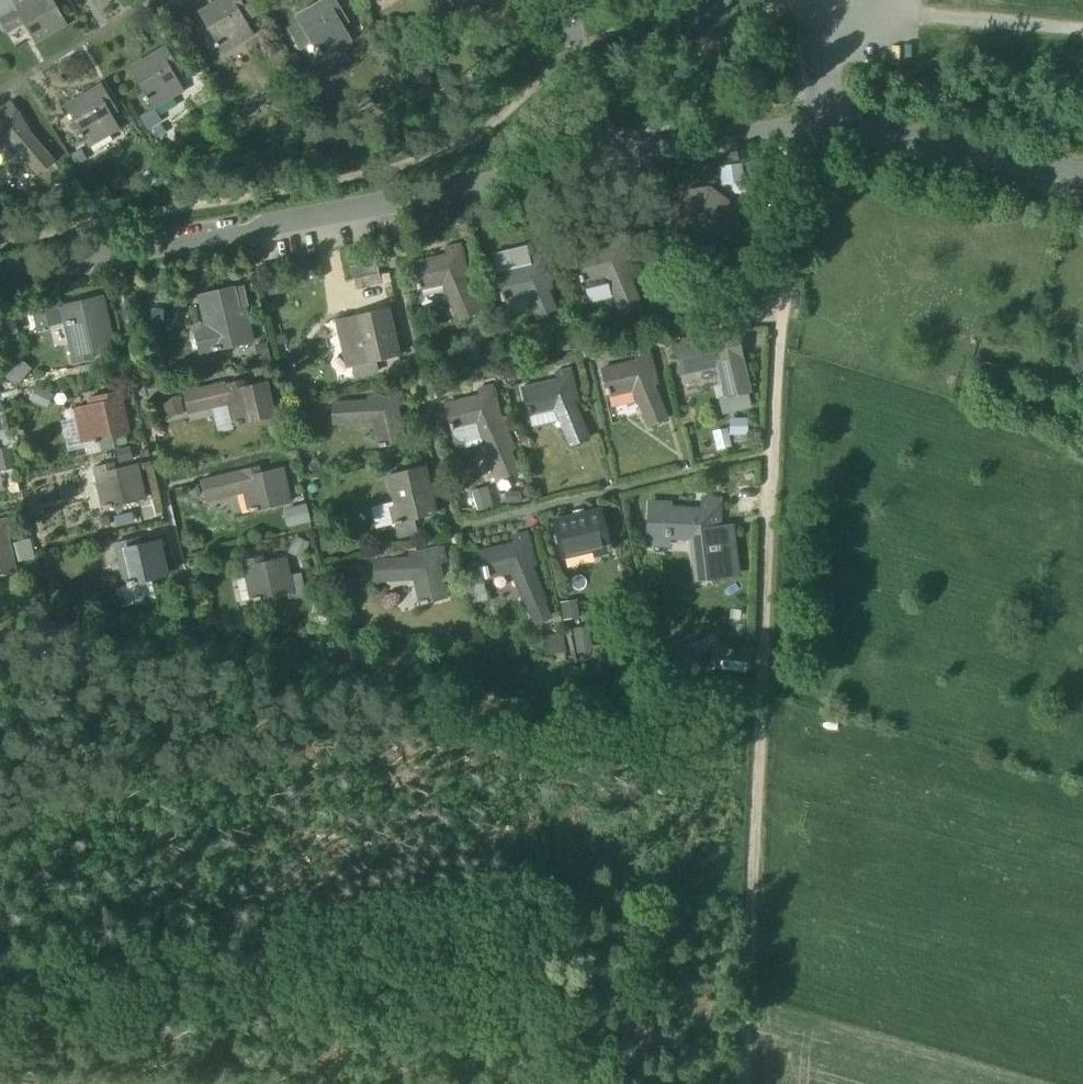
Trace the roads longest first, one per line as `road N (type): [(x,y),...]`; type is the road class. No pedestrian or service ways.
road 1 (track): [(742,1083),(790,80),(773,0)]
road 2 (residential): [(602,161),(0,276)]
road 3 (unclassified): [(812,125),(1082,174)]
road 4 (residential): [(812,125),(602,161)]
road 5 (track): [(1082,28),(901,9)]
road 6 (residential): [(567,0),(602,161)]

